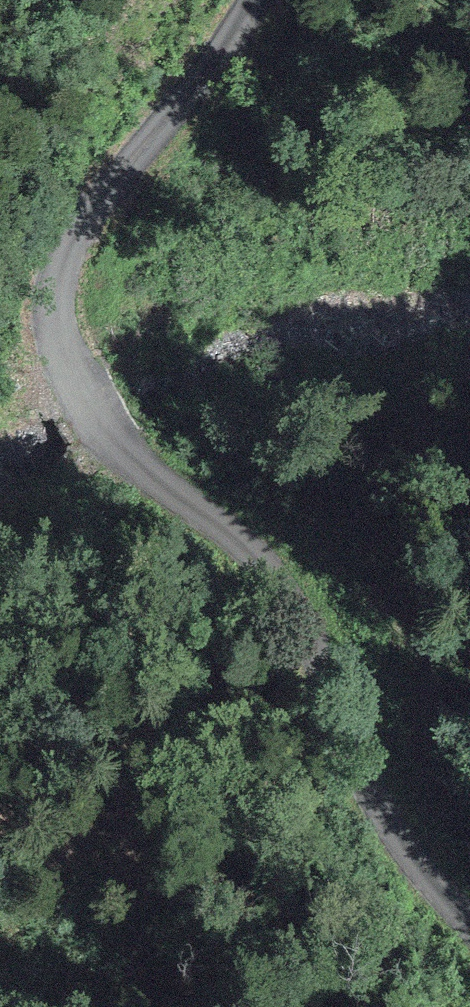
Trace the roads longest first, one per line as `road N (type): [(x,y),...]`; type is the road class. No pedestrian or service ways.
road 1 (track): [(469,924),(413,853),(364,720),(294,570),(125,463),(60,361),(76,237),(178,110),(252,0)]
road 2 (motorway): [(0,275),(469,999)]

